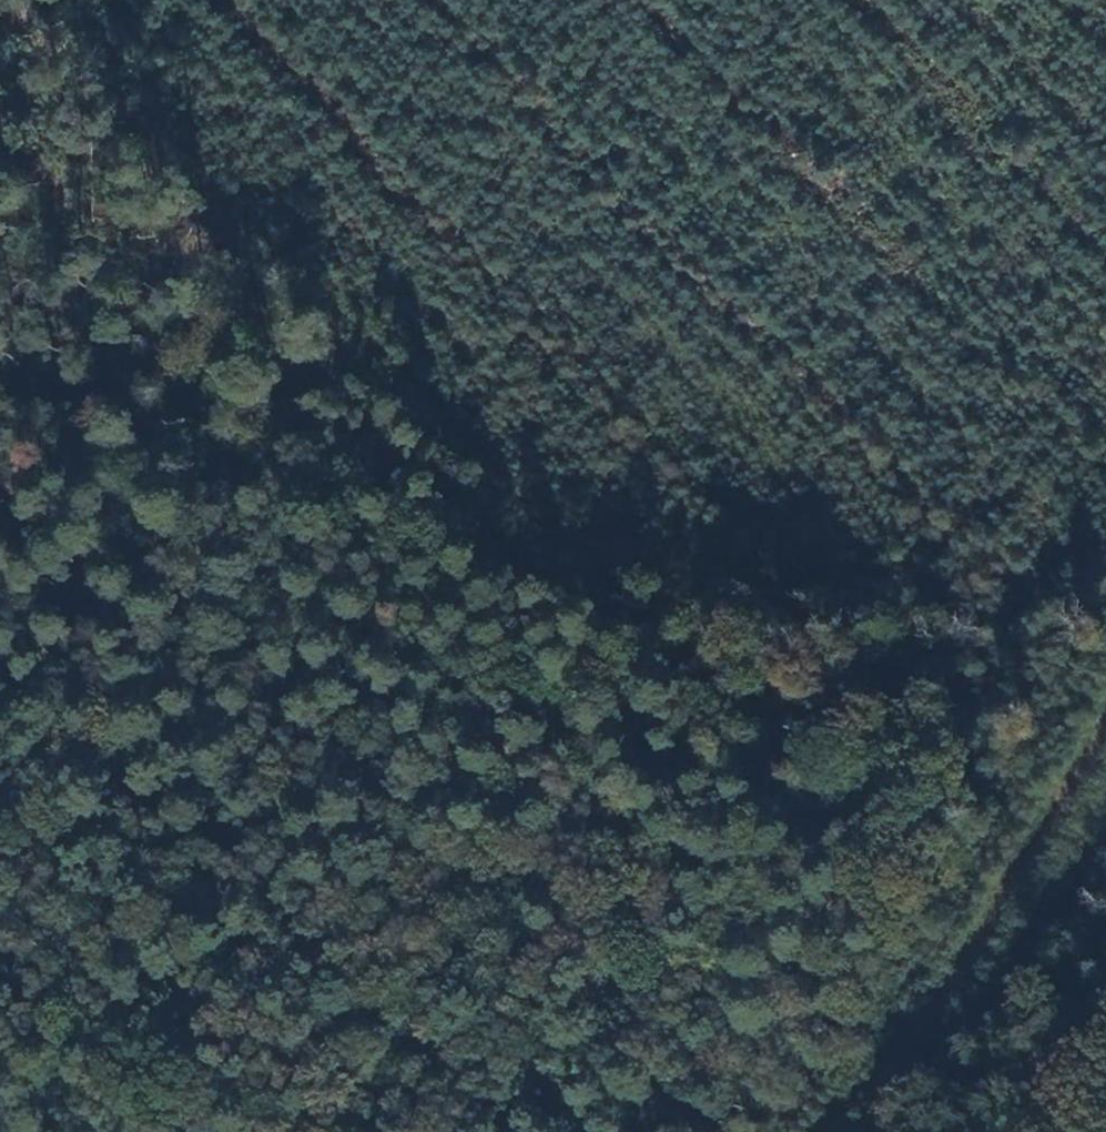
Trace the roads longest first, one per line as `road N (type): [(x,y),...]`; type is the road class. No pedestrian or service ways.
road 1 (track): [(841,1131),(975,975),(1105,757)]

